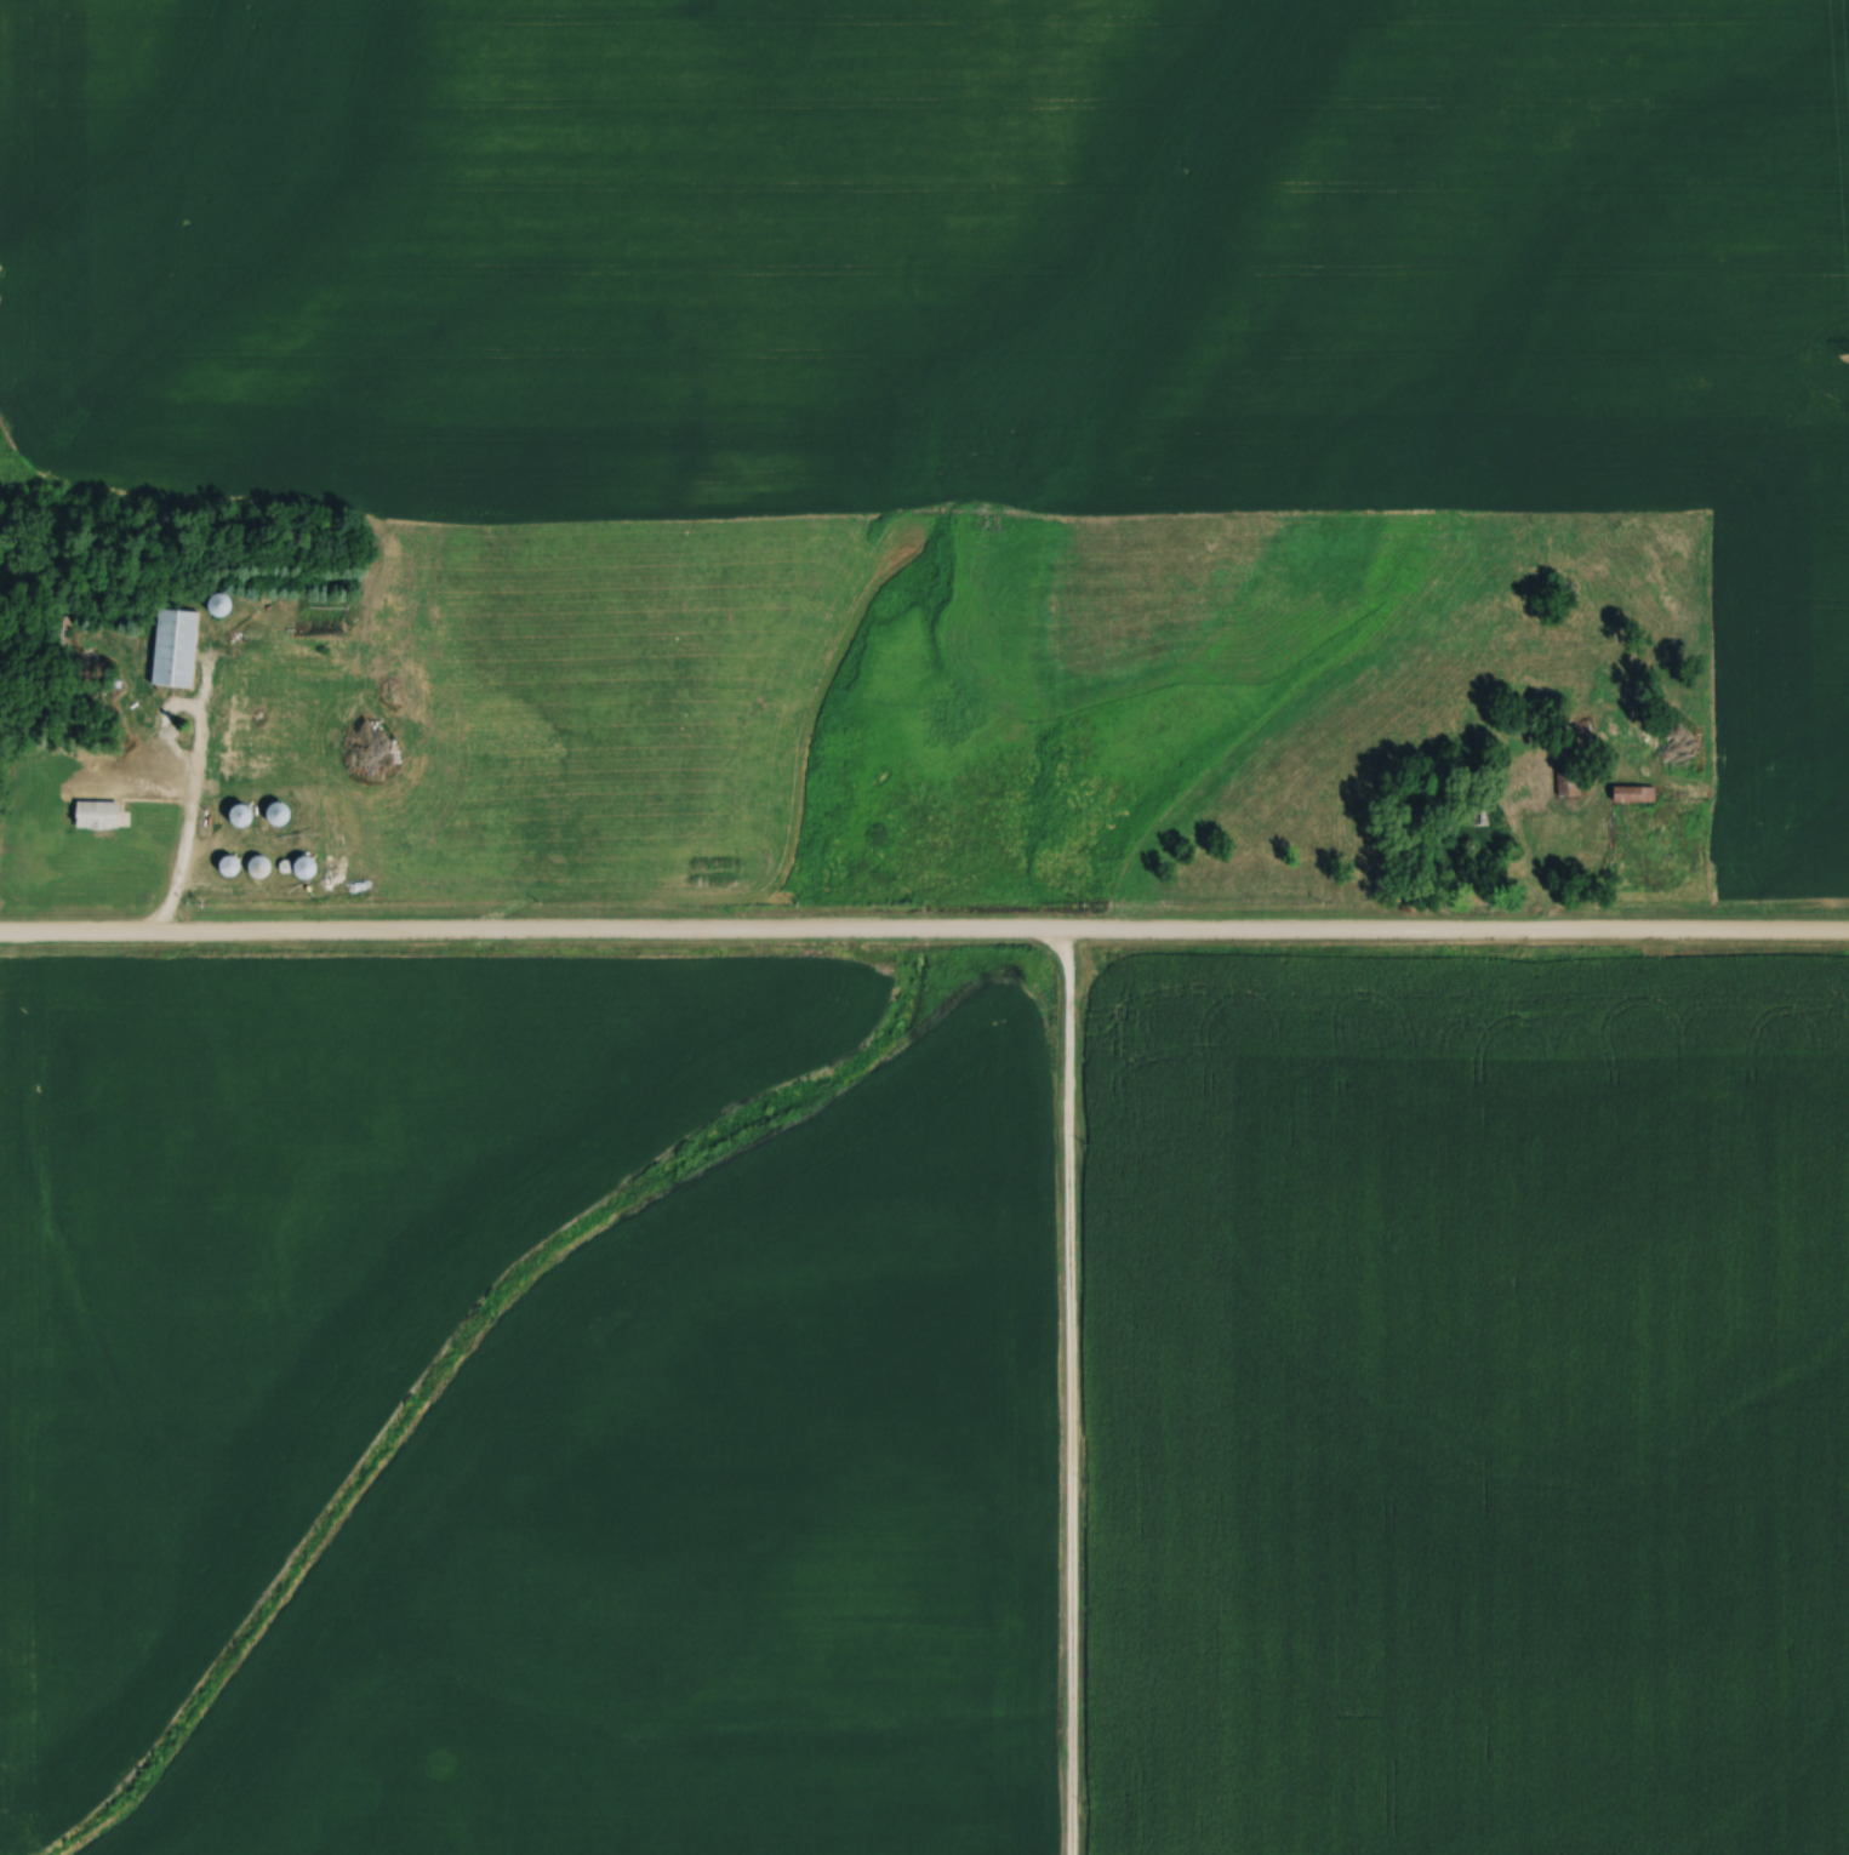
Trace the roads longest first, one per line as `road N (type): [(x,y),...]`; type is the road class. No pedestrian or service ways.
road 1 (tertiary): [(1848,938),(0,937)]

